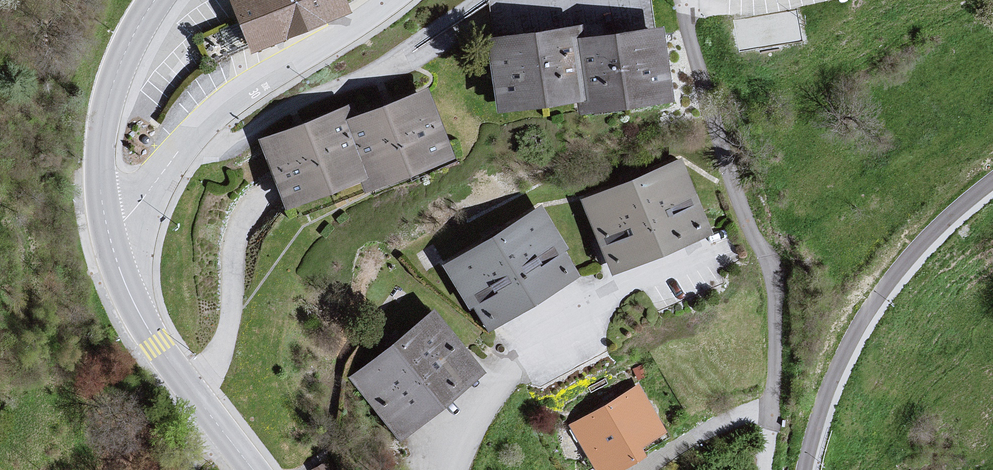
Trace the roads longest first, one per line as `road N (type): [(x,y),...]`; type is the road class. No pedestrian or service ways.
road 1 (residential): [(685,26),(724,186),(765,261),(773,306),(764,469)]
road 2 (residential): [(392,0),(223,106),(124,220),(108,227)]
road 3 (residential): [(804,469),(861,320),(944,220),(992,181)]
road 4 (residential): [(450,469),(459,431),(517,356),(582,312),(696,260)]
road 5 (secondary): [(108,227),(101,129),(124,55),(155,0)]
road 6 (secondary): [(213,419),(147,327),(108,227)]

